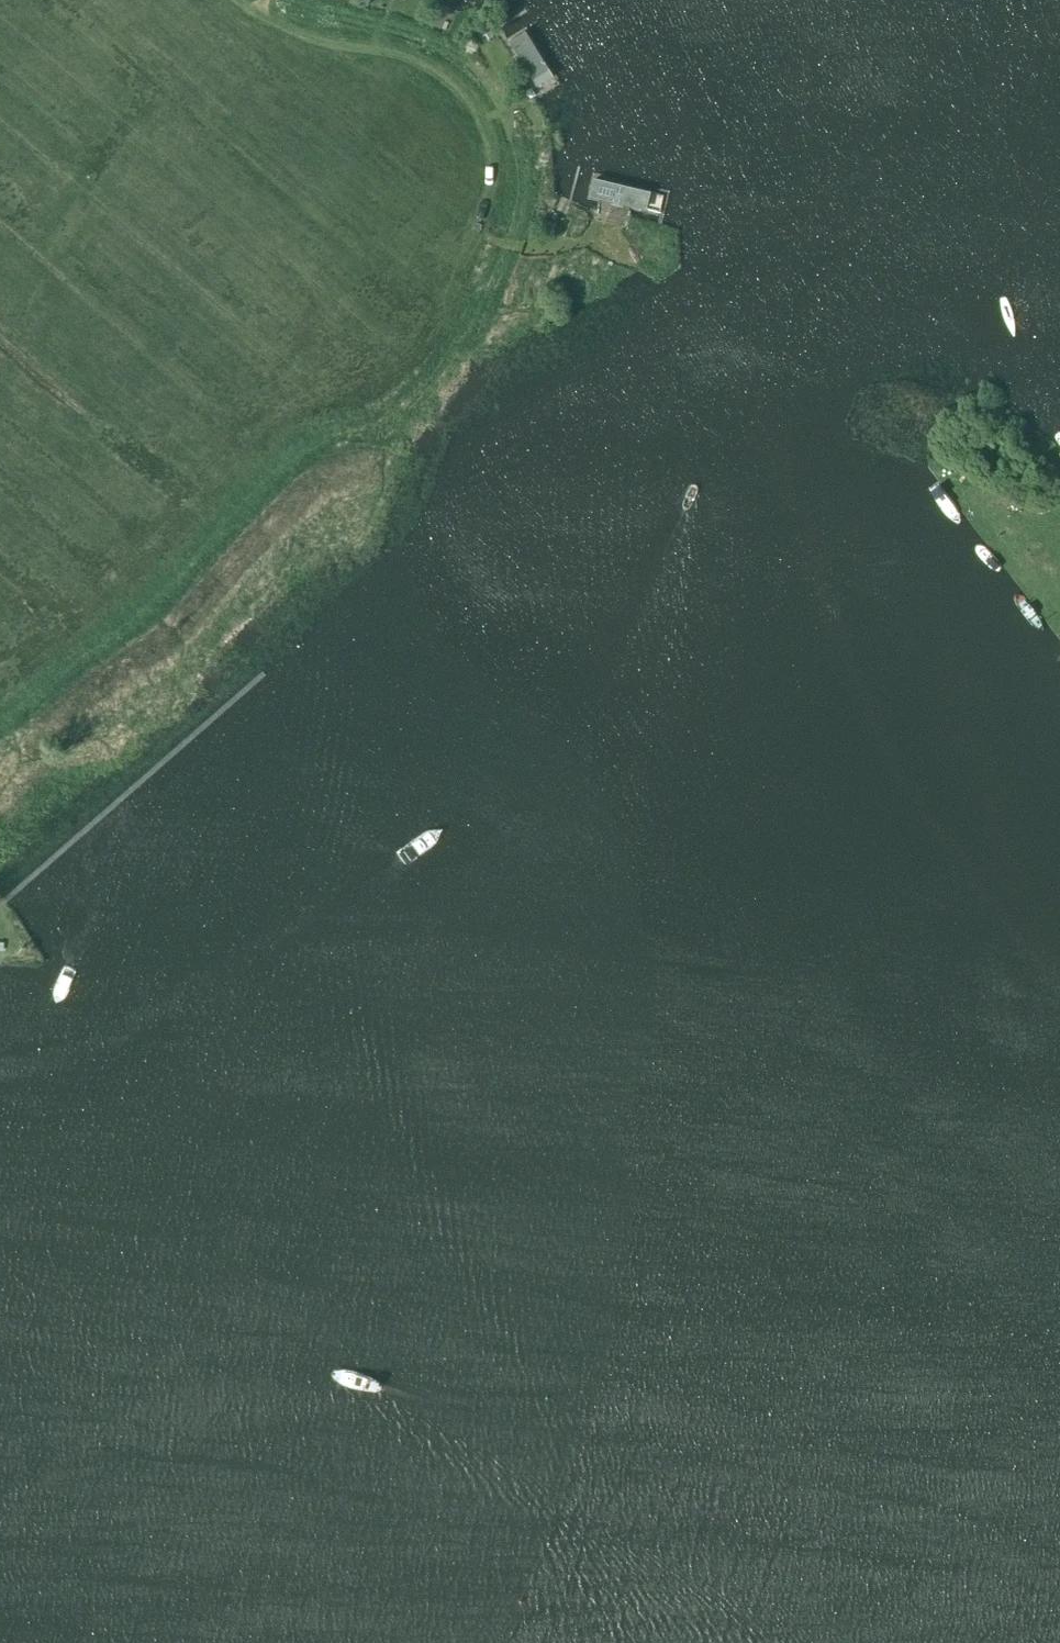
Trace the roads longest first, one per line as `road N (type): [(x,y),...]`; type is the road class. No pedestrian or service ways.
road 1 (track): [(284,0),(347,30),(422,53),(479,92),(513,141),(534,204),(510,262)]

